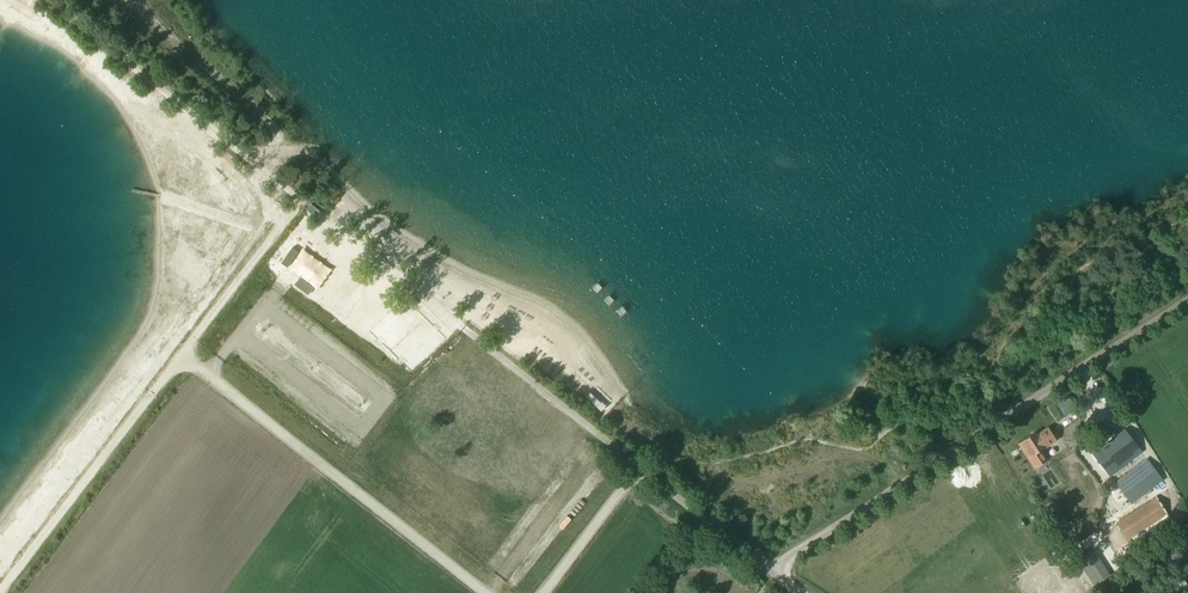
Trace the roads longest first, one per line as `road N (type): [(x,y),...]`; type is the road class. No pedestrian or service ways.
road 1 (track): [(641,468),(308,201),(181,356)]
road 2 (unclassified): [(774,573),(1187,296)]
road 3 (track): [(181,356),(486,592)]
road 4 (track): [(181,356),(0,591)]
road 5 (track): [(302,201),(262,170),(277,140),(271,121),(128,0)]
road 6 (unclassified): [(774,573),(641,468)]
road 7 (track): [(542,592),(641,468)]

